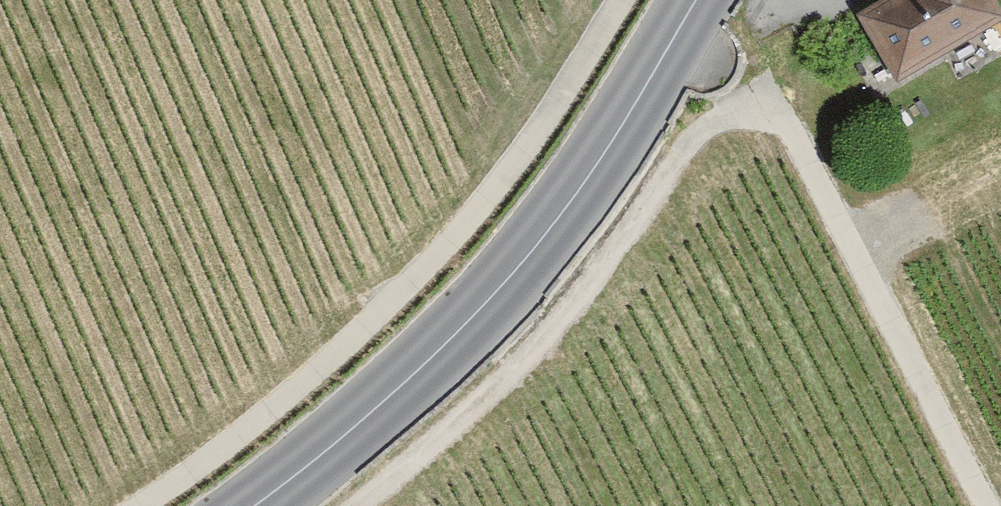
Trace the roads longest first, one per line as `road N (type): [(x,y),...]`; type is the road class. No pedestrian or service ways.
road 1 (track): [(986,505),(813,169),(765,97),(722,115),(682,149),(544,347),(351,505)]
road 2 (track): [(118,505),(315,374),(496,189),(616,0)]
road 3 (secondary): [(695,0),(556,233),(396,394),(259,505)]

